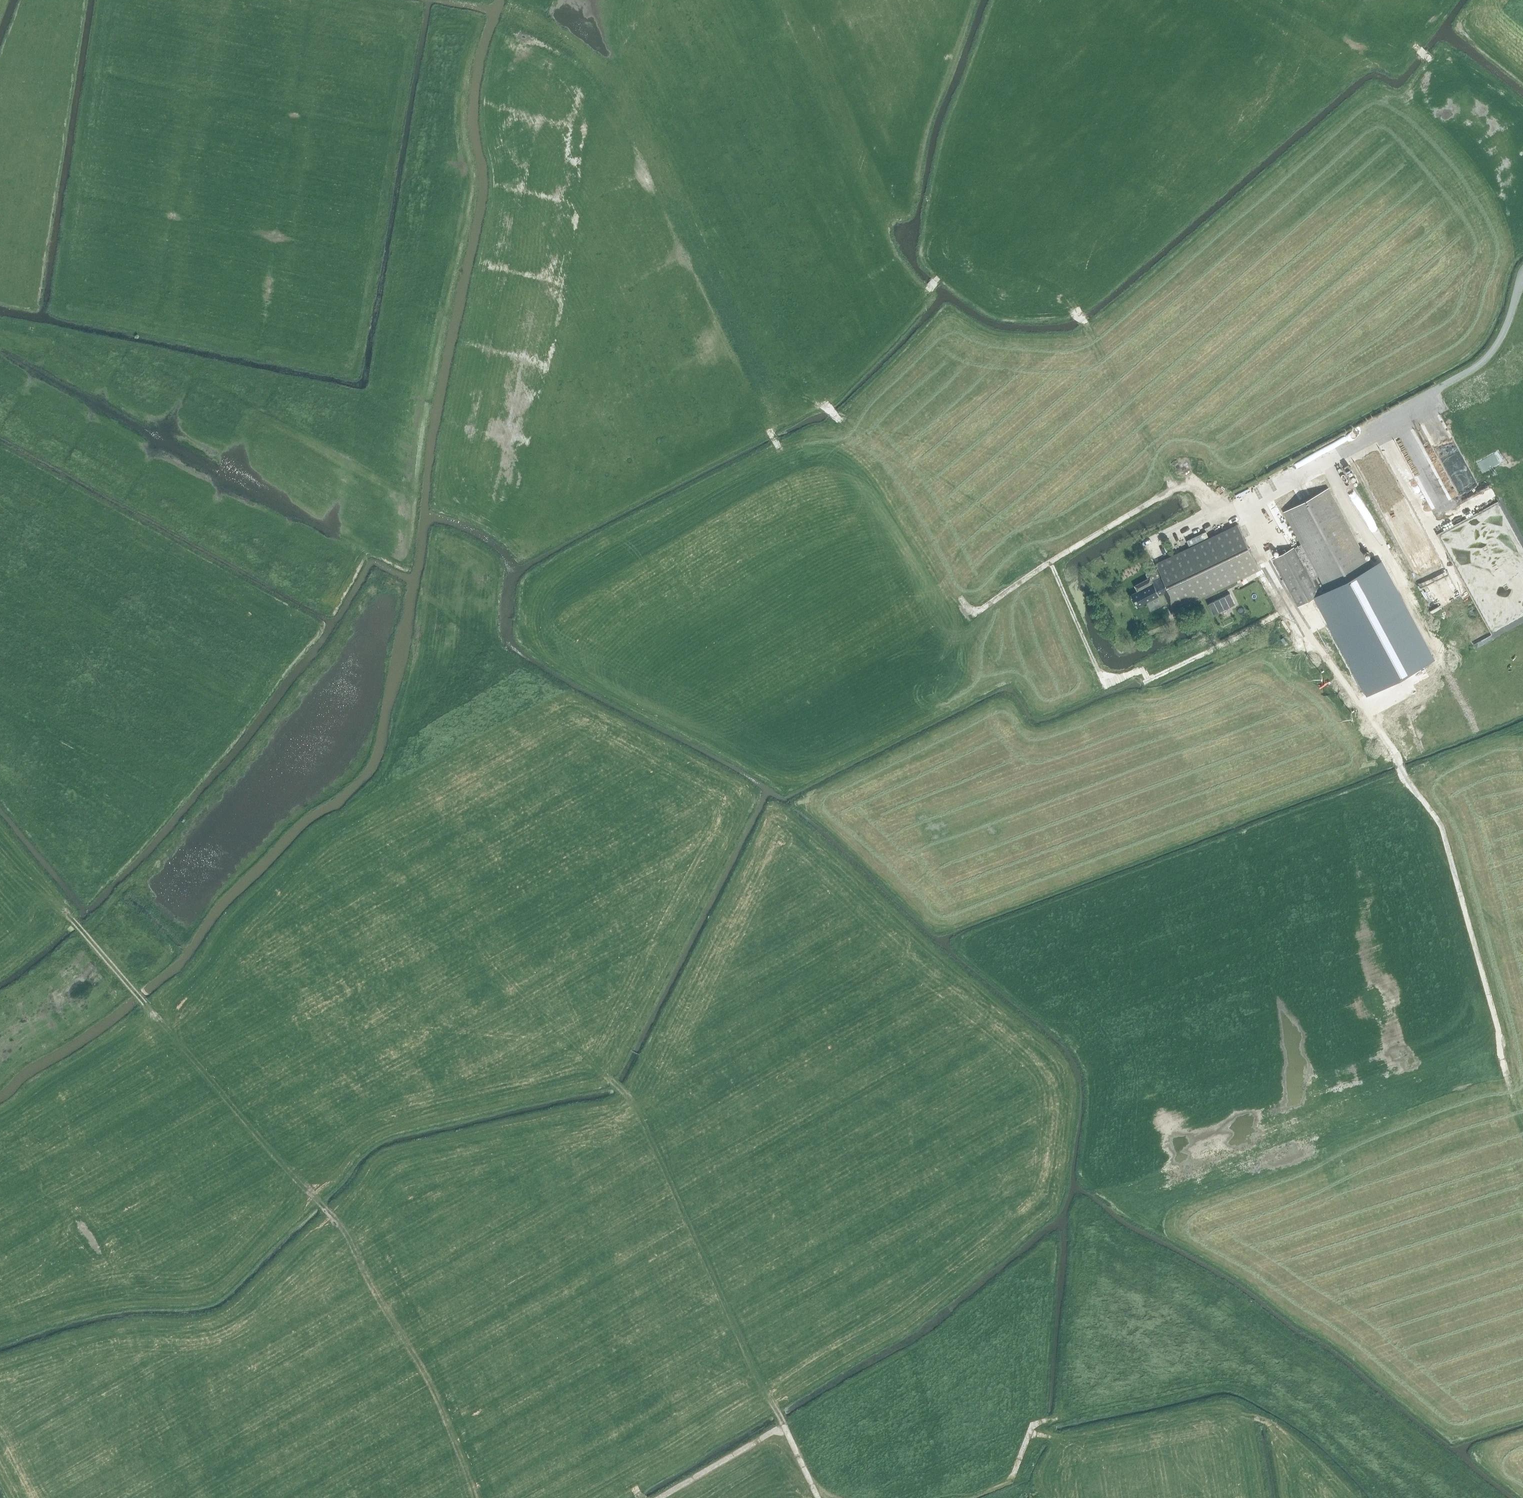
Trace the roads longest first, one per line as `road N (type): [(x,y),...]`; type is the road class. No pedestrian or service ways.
road 1 (track): [(817,1497),(779,1432),(661,1497)]
road 2 (track): [(978,1497),(1010,1484),(1033,1427),(1058,1419)]

